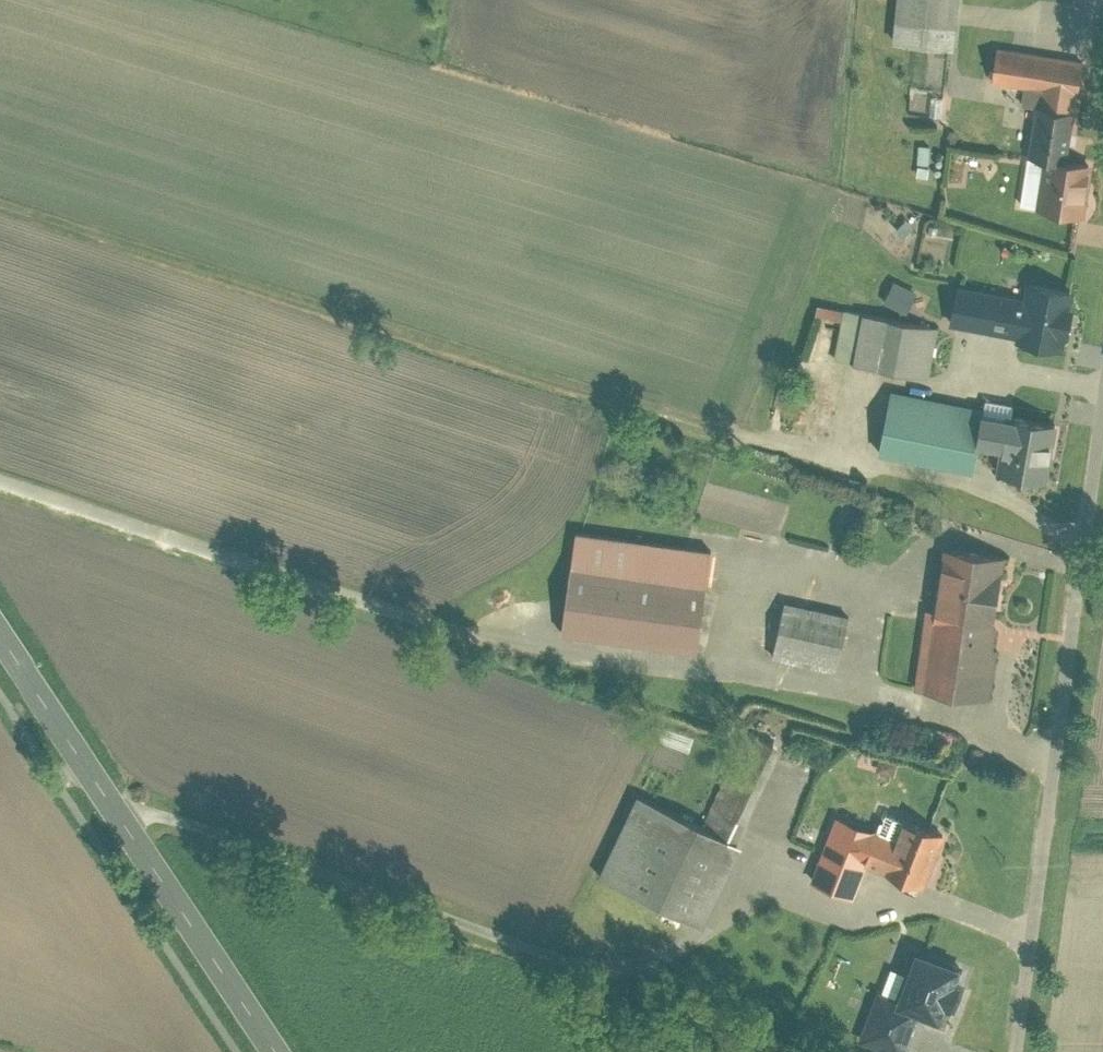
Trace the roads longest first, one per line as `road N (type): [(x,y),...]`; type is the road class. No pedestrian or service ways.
road 1 (track): [(775,441),(0,199)]
road 2 (unclassified): [(1014,1051),(1102,349)]
road 3 (tertiary): [(0,658),(268,1051)]

